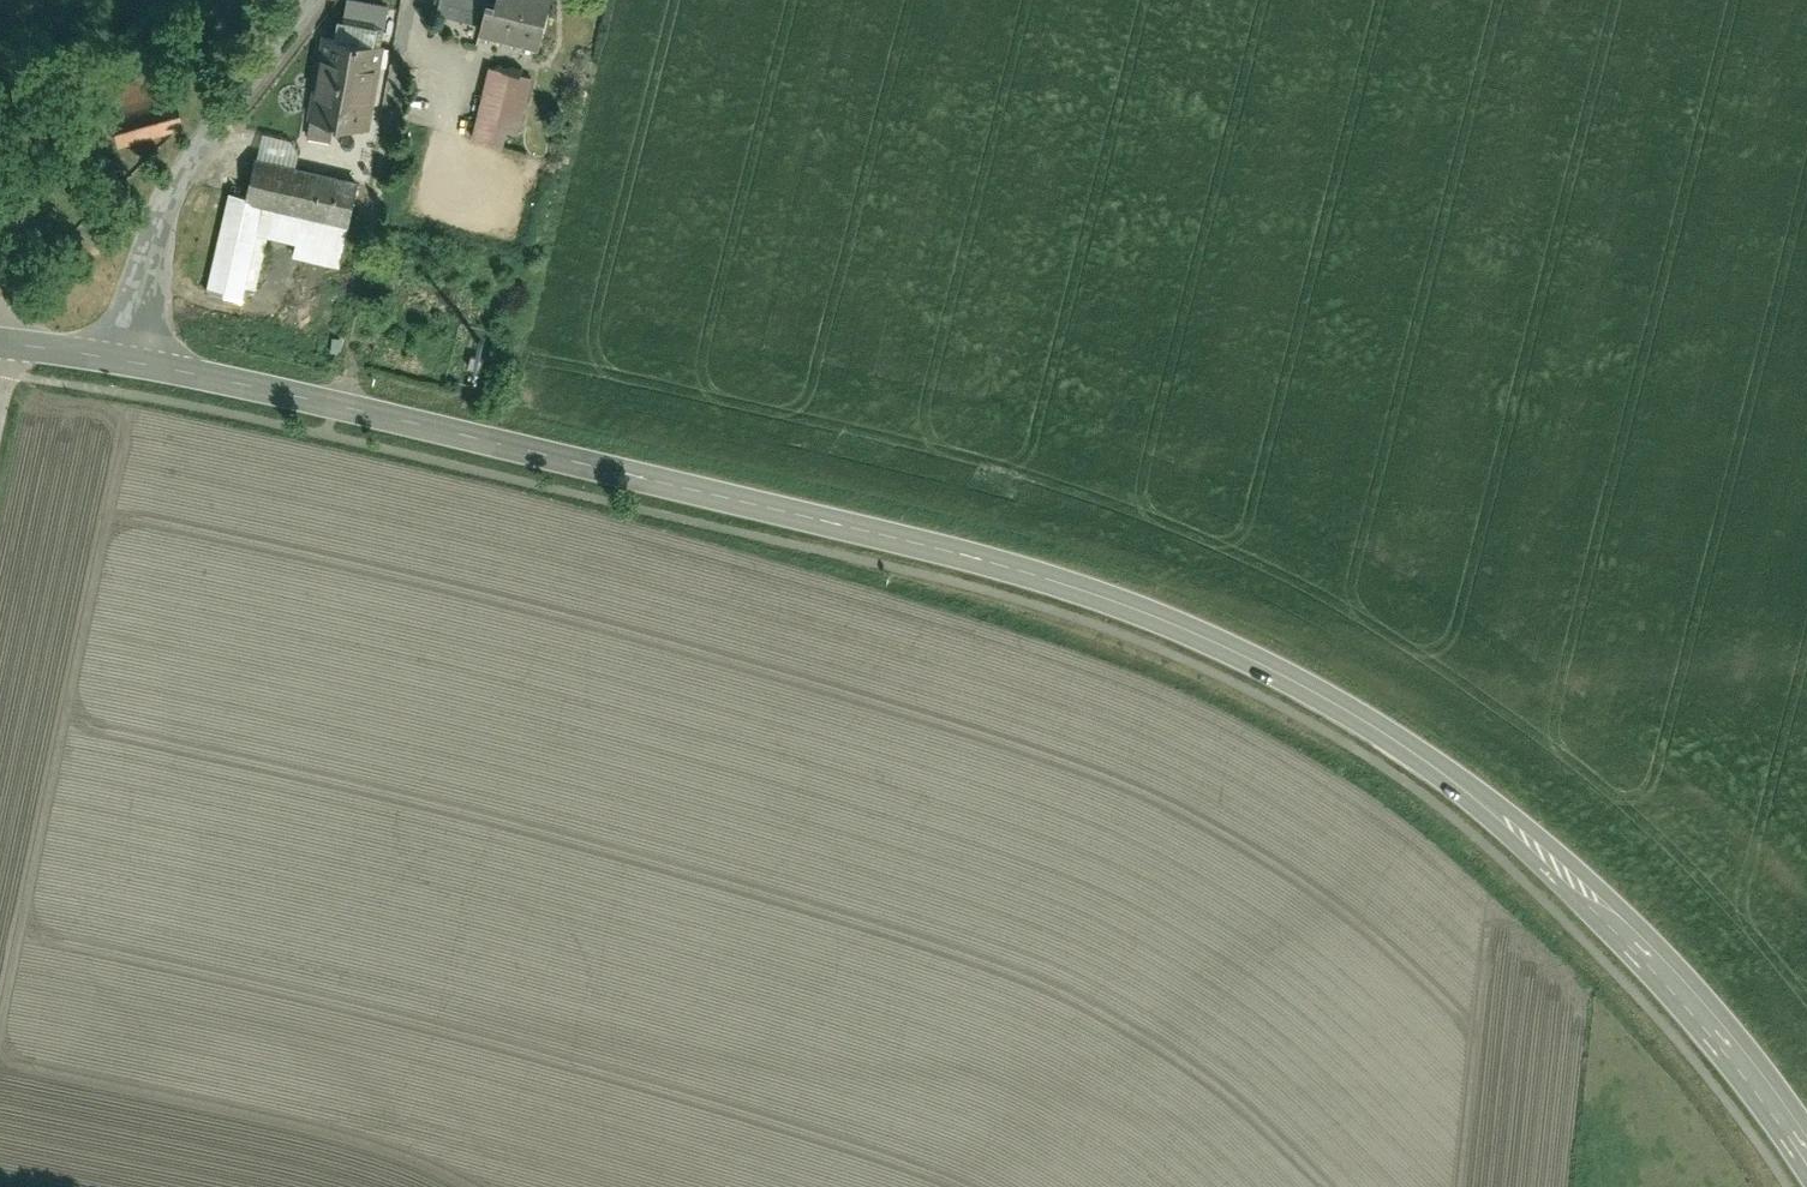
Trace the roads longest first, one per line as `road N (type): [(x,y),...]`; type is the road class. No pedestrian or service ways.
road 1 (tertiary): [(129,363),(902,539),(1173,625),(1392,739),(1502,818),(1704,1014),(1806,1148)]
road 2 (residential): [(129,363),(178,190),(314,0)]

